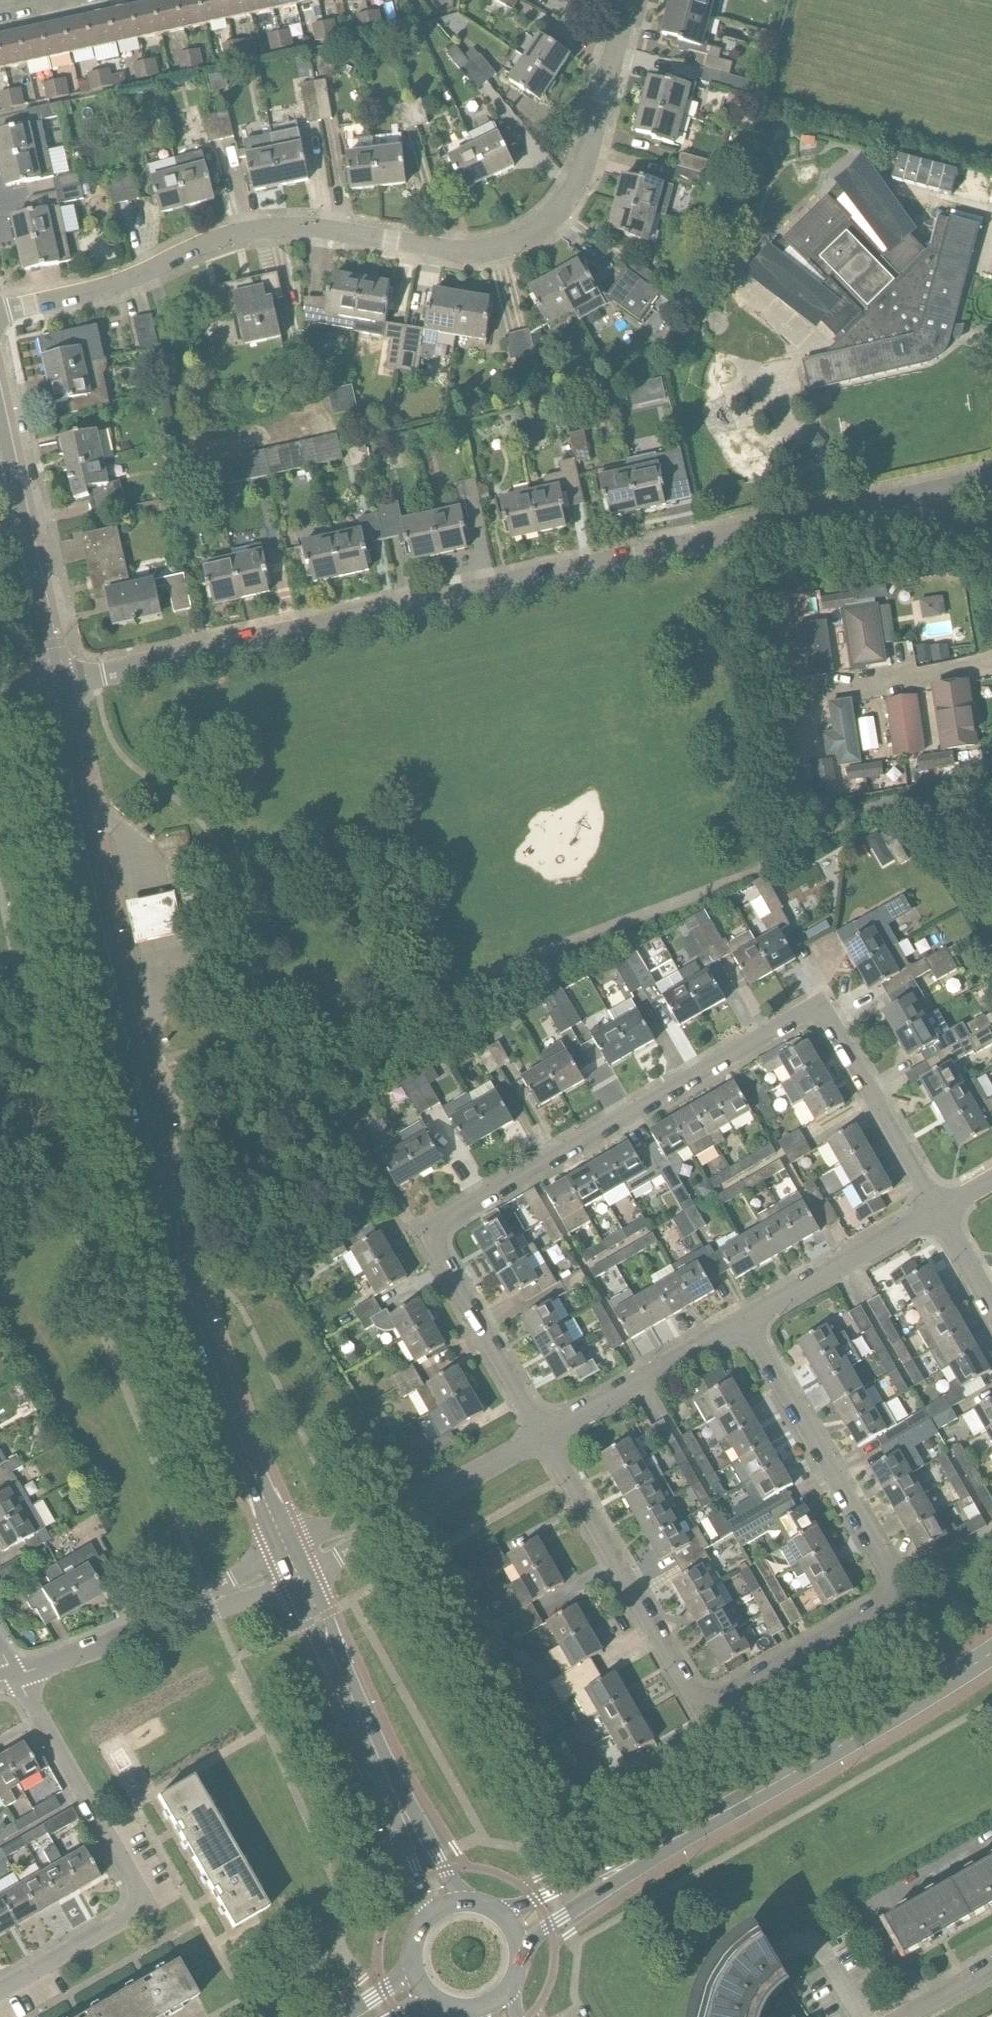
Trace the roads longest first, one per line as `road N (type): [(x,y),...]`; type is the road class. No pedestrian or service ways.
road 1 (residential): [(49,680),(769,526),(991,506)]
road 2 (residential): [(0,312),(133,279),(253,228),(318,225),(466,249),(529,238),(558,216),(579,184),(631,0)]
road 3 (residential): [(546,1436),(440,1250),(448,1217),(823,1007)]
road 4 (tertiary): [(515,1931),(991,1654)]
road 5 (residential): [(714,1699),(887,1604),(896,1587),(748,1319)]
road 6 (tertiary): [(135,1070),(185,1276),(293,1562)]
road 7 (residential): [(0,1994),(126,1924),(139,1913),(142,1896),(16,1676)]
road 8 (tertiary): [(135,1070),(49,680)]
road 9 (tertiary): [(293,1562),(443,1906)]
road 10 (residential): [(714,1699),(692,1692),(546,1436)]
road 11 (residential): [(16,1676),(110,1646),(293,1562)]
road 12 (residential): [(293,1562),(546,1436)]
road 13 (tertiary): [(49,680),(0,450)]
road 14 (residential): [(941,1208),(837,1016),(823,1007)]
road 15 (residential): [(546,1436),(748,1319)]
road 16 (residential): [(748,1319),(941,1208)]

